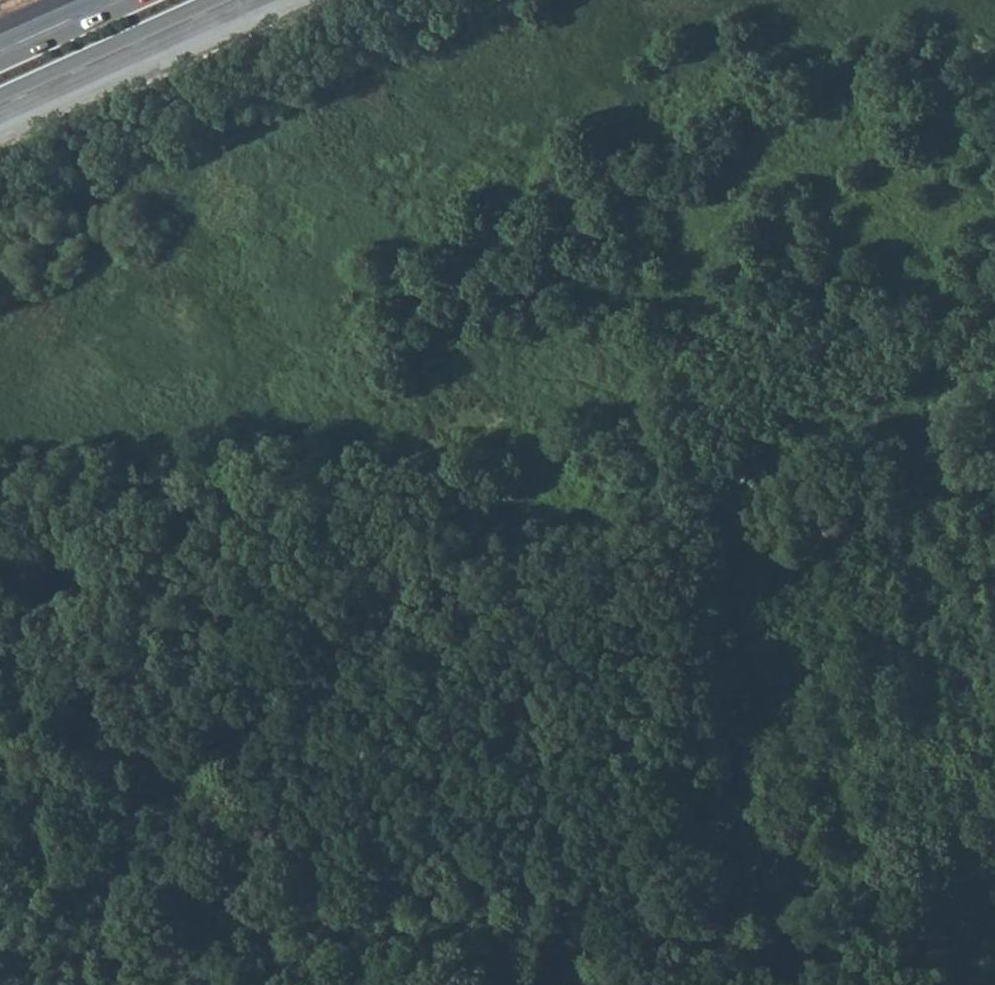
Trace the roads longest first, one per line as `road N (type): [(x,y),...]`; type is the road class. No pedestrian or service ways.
road 1 (primary): [(0,106),(236,0)]
road 2 (primary): [(121,0),(0,55)]

